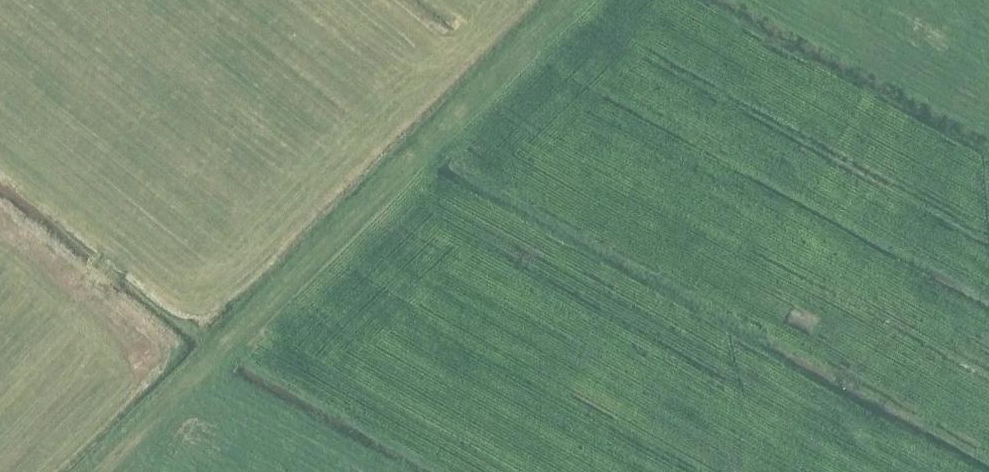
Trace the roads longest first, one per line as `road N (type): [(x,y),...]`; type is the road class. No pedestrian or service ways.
road 1 (track): [(94,471),(574,0)]

